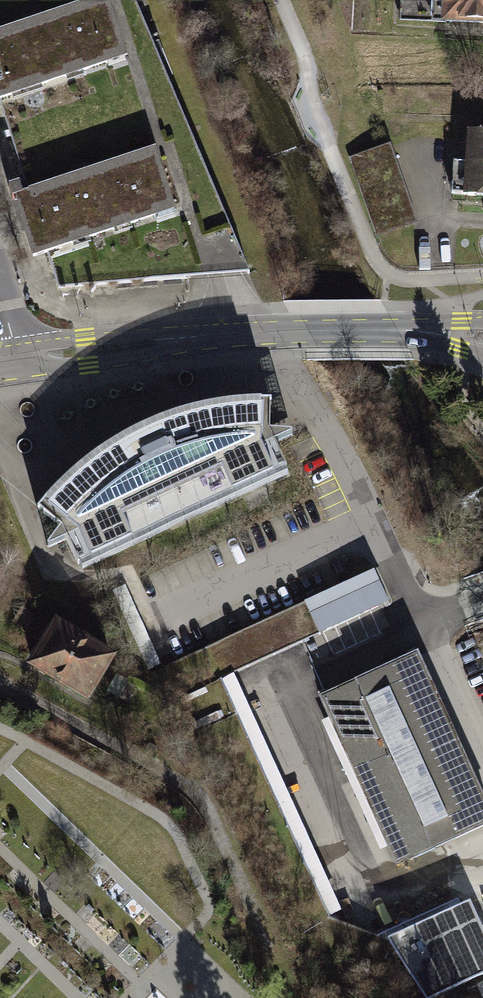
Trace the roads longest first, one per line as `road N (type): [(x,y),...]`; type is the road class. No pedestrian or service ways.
road 1 (tertiary): [(482,338),(302,332),(17,362)]

